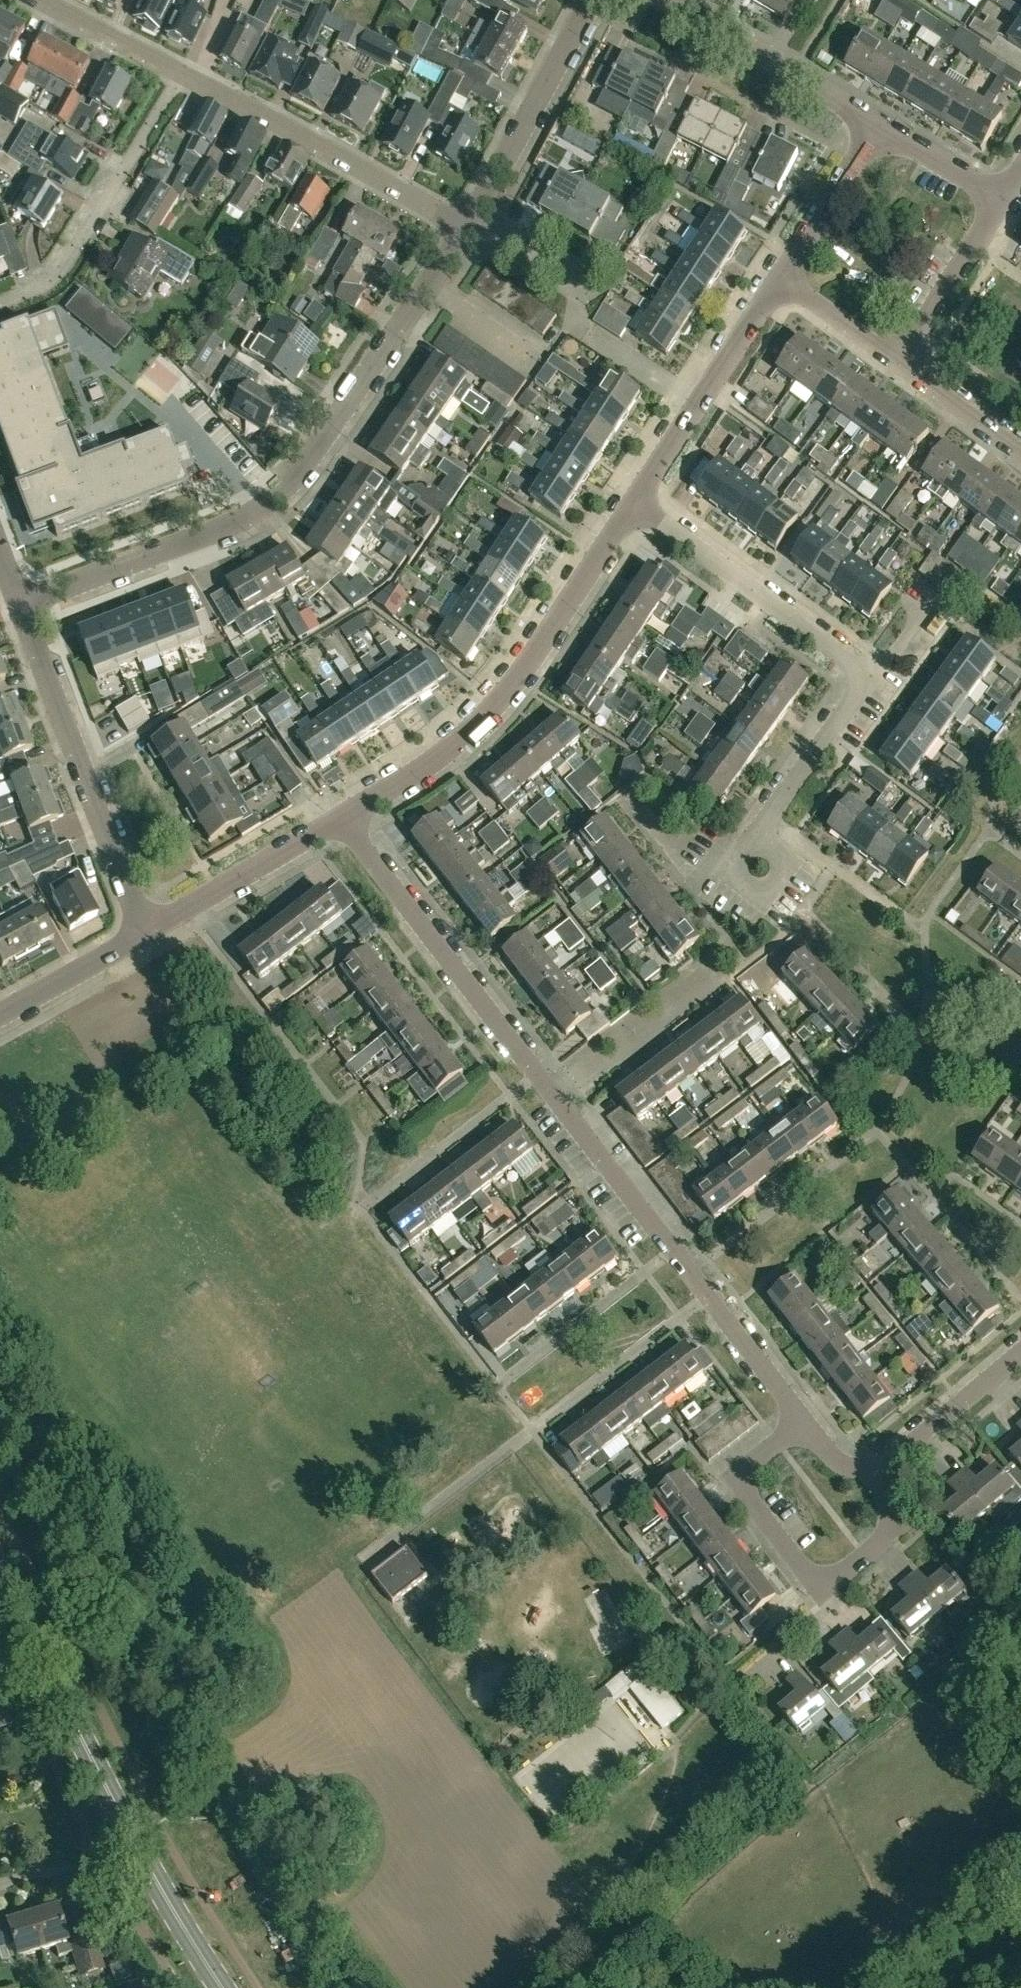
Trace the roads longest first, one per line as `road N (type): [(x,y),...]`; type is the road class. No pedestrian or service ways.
road 1 (residential): [(797,1416),(342,830)]
road 2 (residential): [(24,611),(214,535),(291,488),(465,225)]
road 3 (secondary): [(221,1987),(165,1897),(0,1570)]
road 4 (residential): [(342,830),(442,753),(522,674),(632,498)]
road 5 (residential): [(875,1472),(896,1524),(819,1586),(734,1474),(797,1416)]
road 6 (residential): [(149,942),(24,611)]
road 7 (residential): [(465,225),(184,70)]
road 8 (residential): [(0,311),(82,273),(184,70)]
road 9 (residential): [(873,675),(632,498)]
road 10 (residential): [(632,498),(779,279)]
road 11 (residential): [(465,225),(586,0)]
road 12 (residential): [(881,127),(671,0)]
road 13 (residential): [(149,942),(342,830)]
road 14 (residential): [(892,367),(1002,199)]
road 15 (residential): [(875,1472),(1020,1351)]
road 16 (residential): [(779,279),(881,127)]
road 17 (residential): [(768,818),(873,675)]
road 18 (residential): [(0,1016),(149,942)]
road 19 (unclassified): [(1020,462),(892,367)]
road 20 (residential): [(184,70),(44,0)]
road 21 (residential): [(757,833),(727,874),(764,901),(795,860)]
road 22 (unclassified): [(892,367),(779,279)]
road 23 (residential): [(1002,199),(881,127)]

